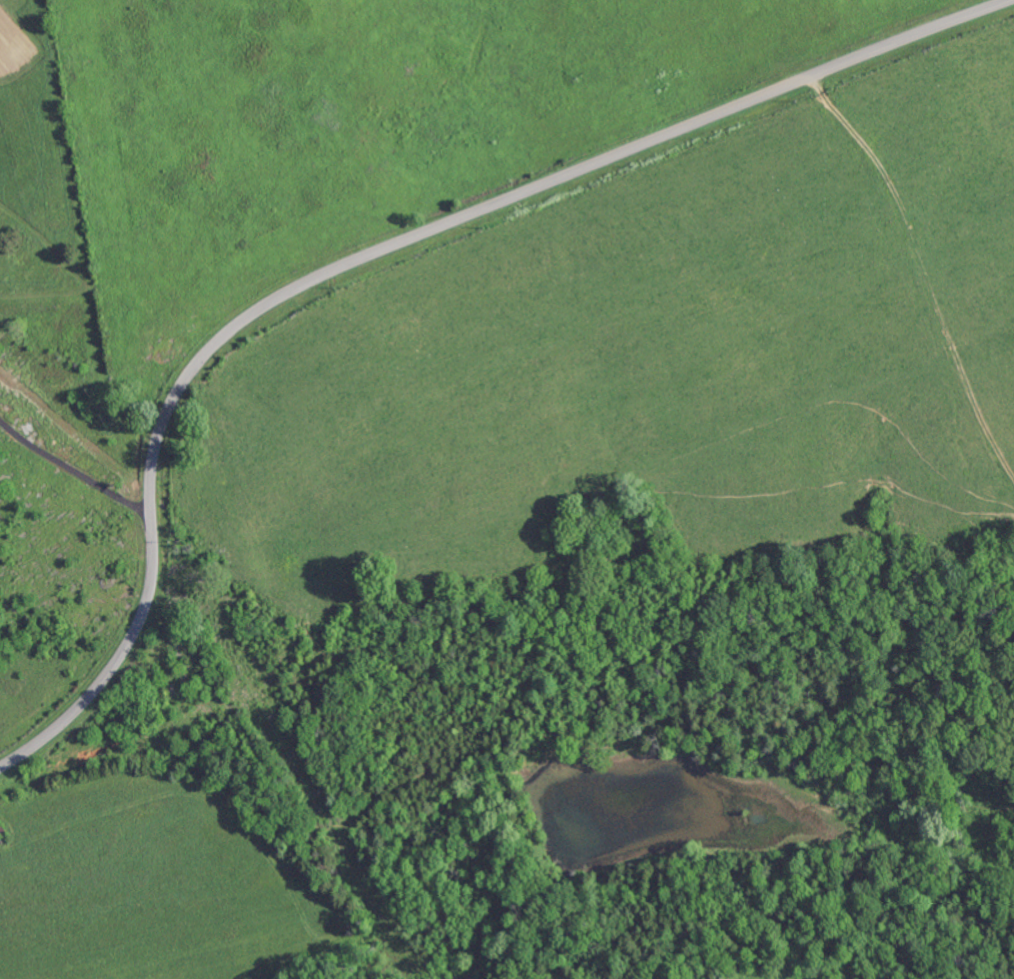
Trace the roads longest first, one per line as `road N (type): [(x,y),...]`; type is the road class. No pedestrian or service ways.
road 1 (residential): [(0,768),(80,708),(136,629),(152,574),(161,432),(187,379),(228,335),(308,283),(1013,0)]
road 2 (residential): [(792,978),(846,958),(777,886),(671,862),(564,823)]
road 3 (residential): [(152,531),(0,420)]

